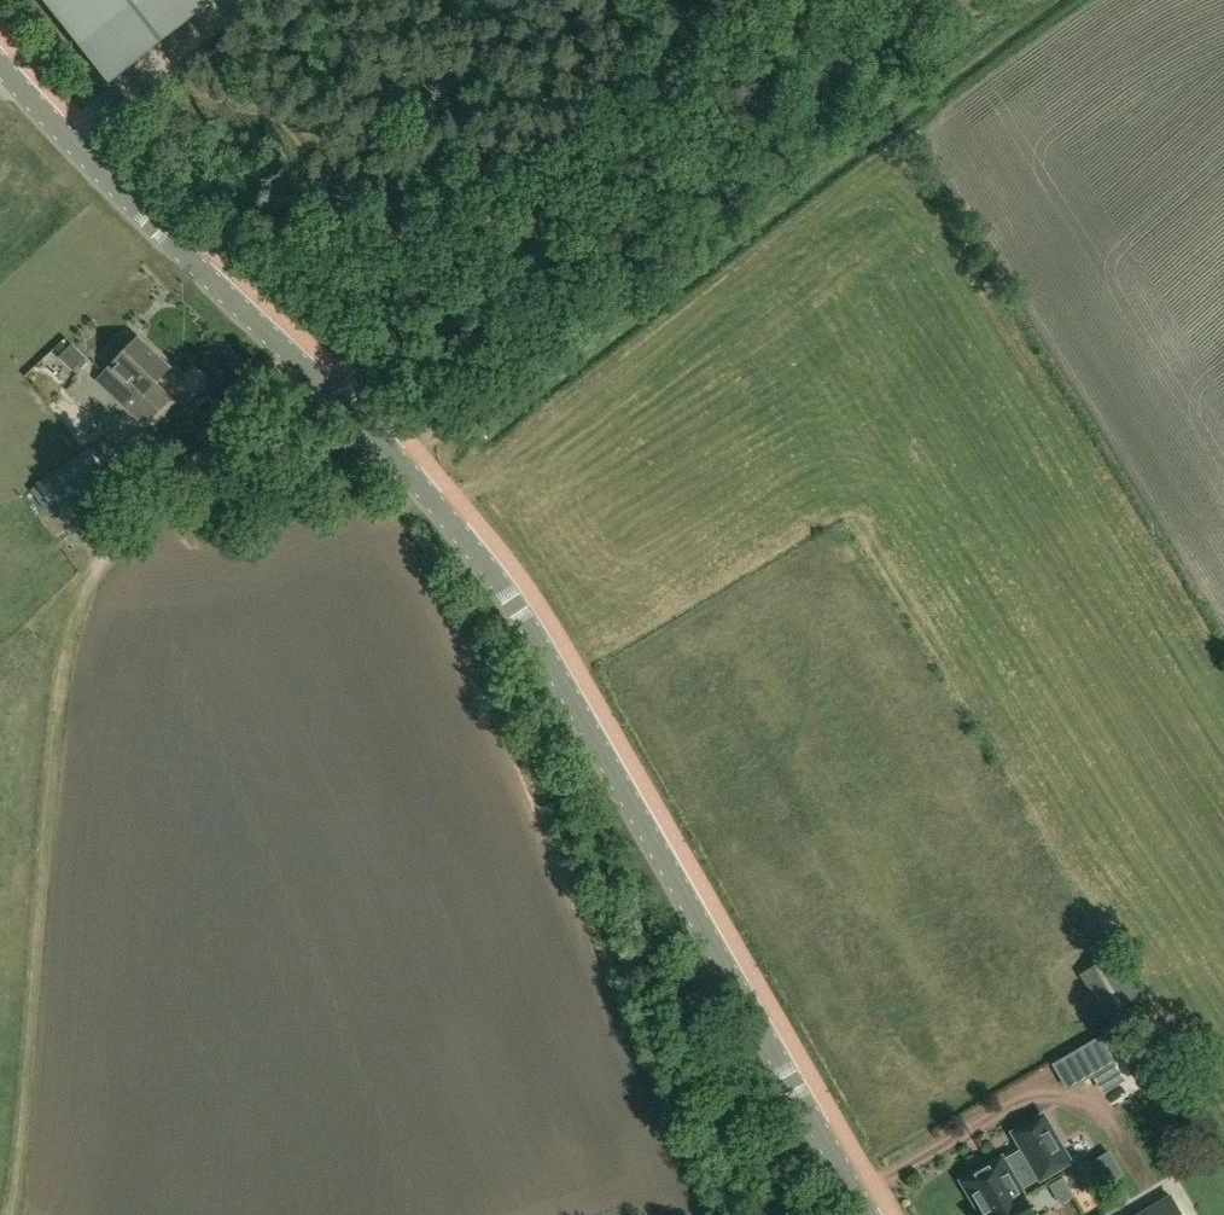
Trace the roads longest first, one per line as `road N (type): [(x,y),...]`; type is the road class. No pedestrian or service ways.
road 1 (tertiary): [(870,1214),(513,597),(373,433),(154,226),(0,65)]

